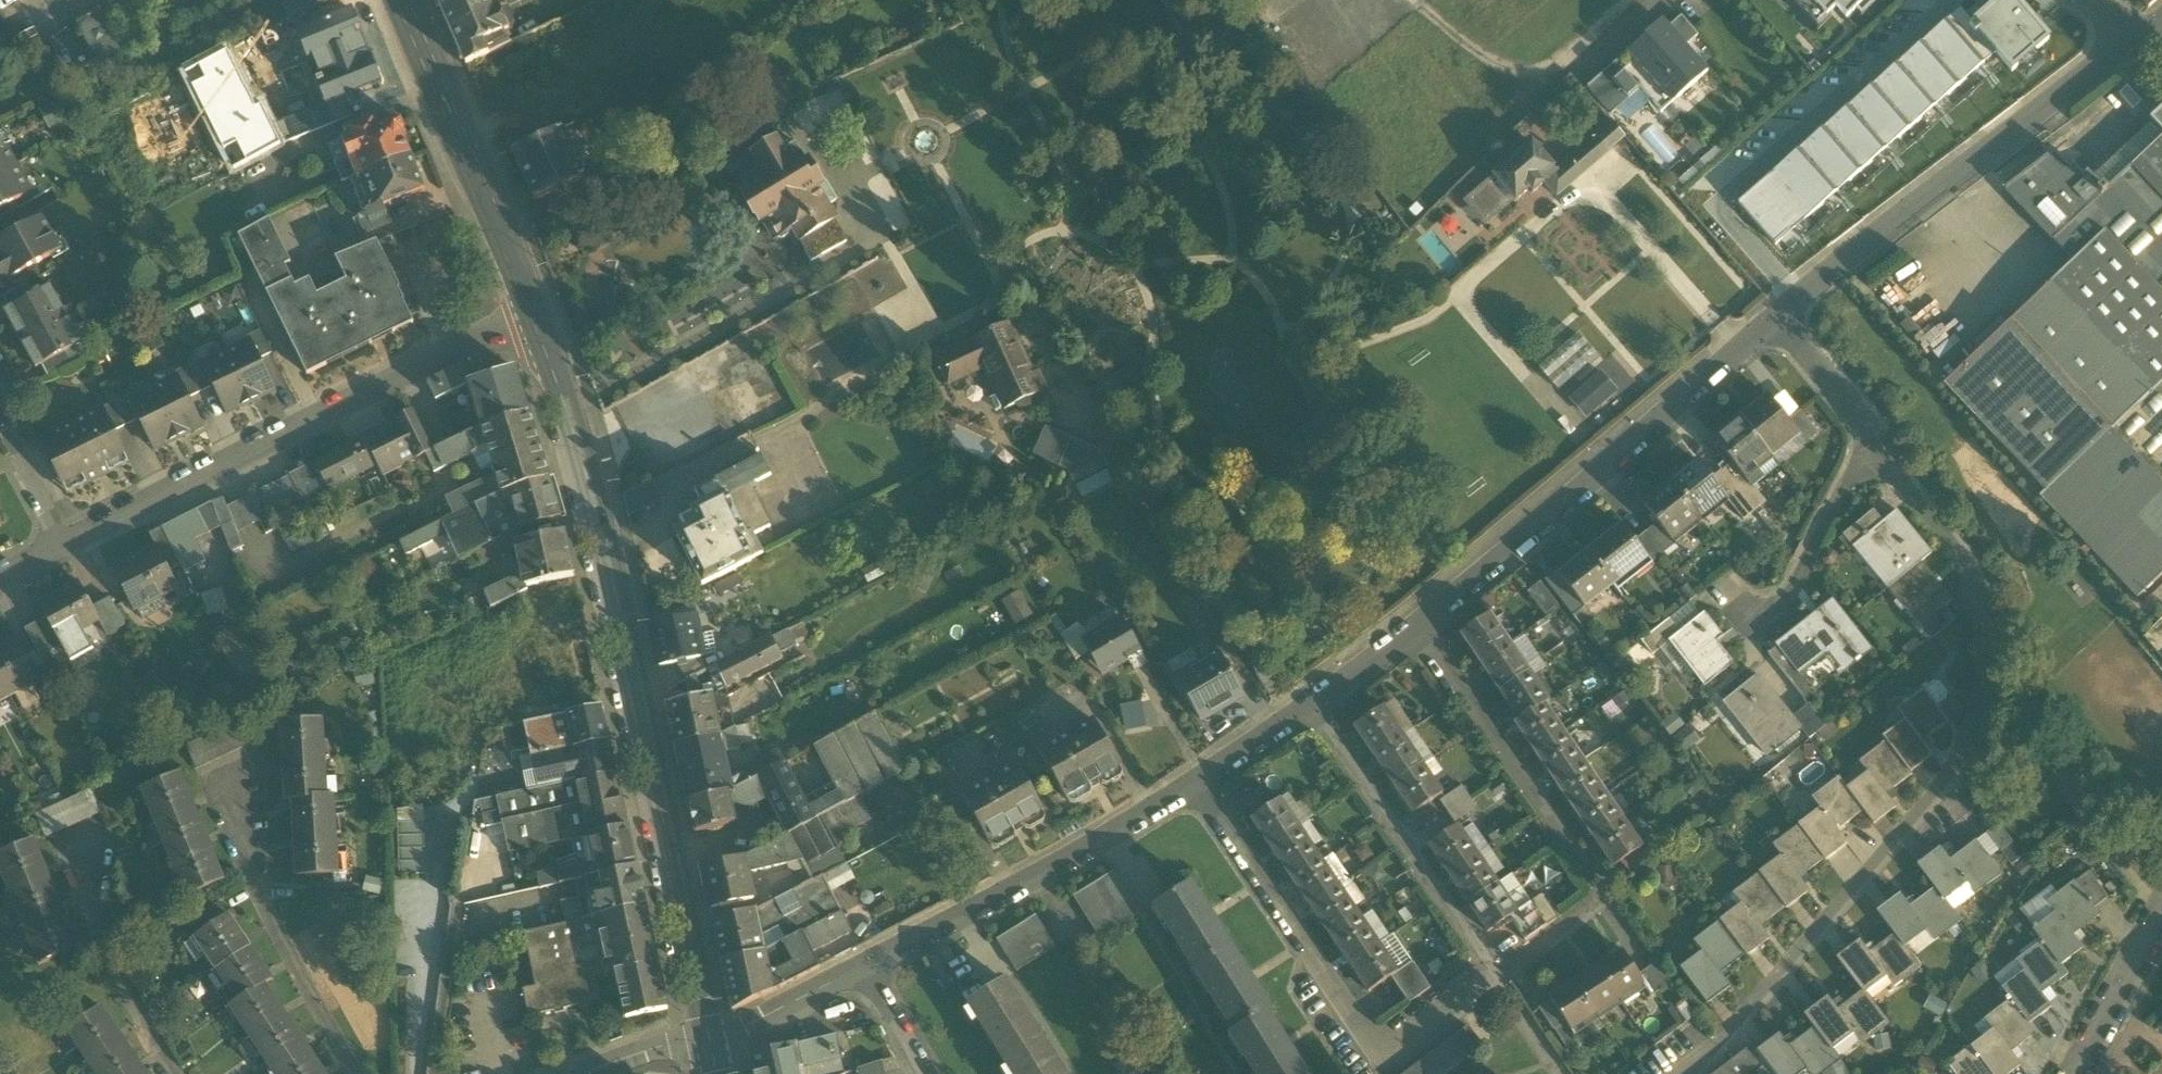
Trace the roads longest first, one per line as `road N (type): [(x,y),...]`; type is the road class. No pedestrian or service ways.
road 1 (residential): [(1865,438),(1959,549),(1981,607),(1976,717),(1952,774),(1847,901),(1733,1029),(1675,1073)]
road 2 (secondary): [(528,309),(611,593),(709,1038)]
road 3 (residential): [(63,544),(528,309)]
road 4 (residential): [(1495,979),(1606,900),(1419,620)]
road 5 (residential): [(1191,784),(1380,1057),(1495,979)]
road 6 (residential): [(1777,316),(1419,620)]
road 7 (residential): [(2135,35),(1777,316)]
road 8 (residential): [(1191,784),(864,966)]
road 9 (secondary): [(399,0),(528,309)]
road 10 (residential): [(1310,702),(1495,979)]
road 11 (residential): [(356,1073),(270,919),(220,777)]
road 12 (residential): [(1865,438),(1772,617),(1746,623),(1718,591)]
road 13 (residential): [(177,1073),(143,1022),(71,843)]
road 14 (residential): [(2070,1073),(2161,904)]
road 15 (residential): [(864,966),(709,1038)]
road 16 (residential): [(1777,316),(1865,438)]
road 17 (residential): [(1310,702),(1191,784)]
road 18 (residential): [(63,544),(0,419)]
road 19 (residential): [(1419,620),(1310,702)]
road 20 (residential): [(709,1038),(587,1073)]
road 21 (residential): [(926,1073),(864,966)]

